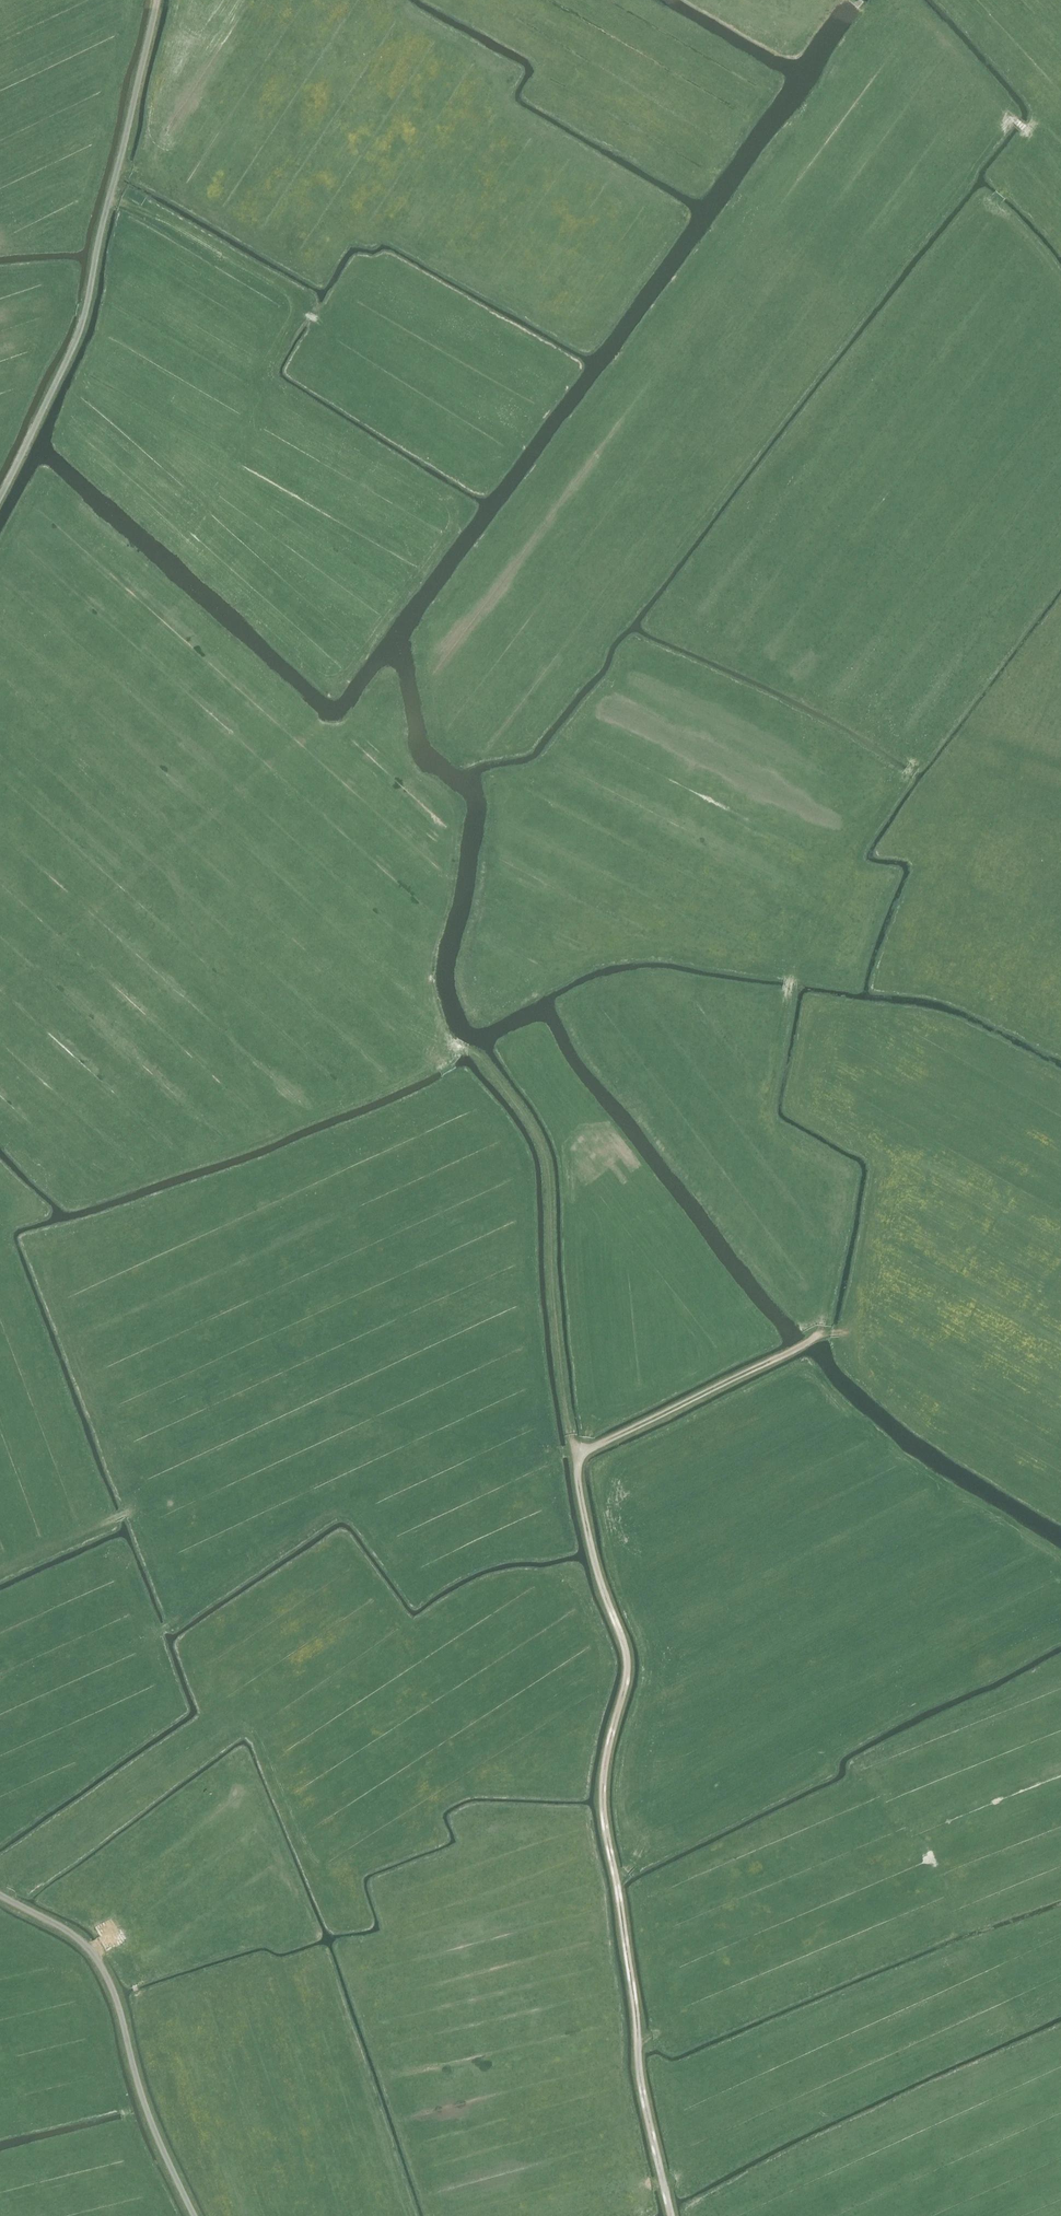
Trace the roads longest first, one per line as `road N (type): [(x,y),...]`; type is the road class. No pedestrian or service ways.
road 1 (track): [(674,2215),(645,2090),(640,2010),(605,1827),(603,1787),(630,1664),(595,1562),(581,1466),(585,1453),(825,1334)]
road 2 (track): [(217,1154),(429,1068),(441,1048),(481,1061),(537,1130),(548,1168),(560,1352),(583,1459)]
road 3 (unclassified): [(0,496),(89,310),(160,0)]
road 4 (unclassified): [(196,2215),(158,2133),(116,1991),(66,1929),(0,1896)]
road 5 (track): [(196,1501),(139,1510),(0,1570)]

